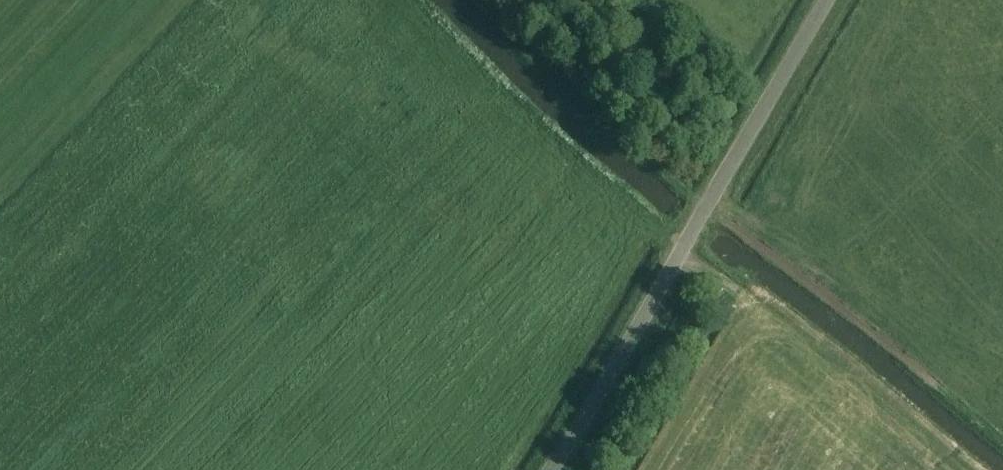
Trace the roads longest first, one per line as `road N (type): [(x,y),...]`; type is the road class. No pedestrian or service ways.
road 1 (unclassified): [(553,469),(826,0)]

